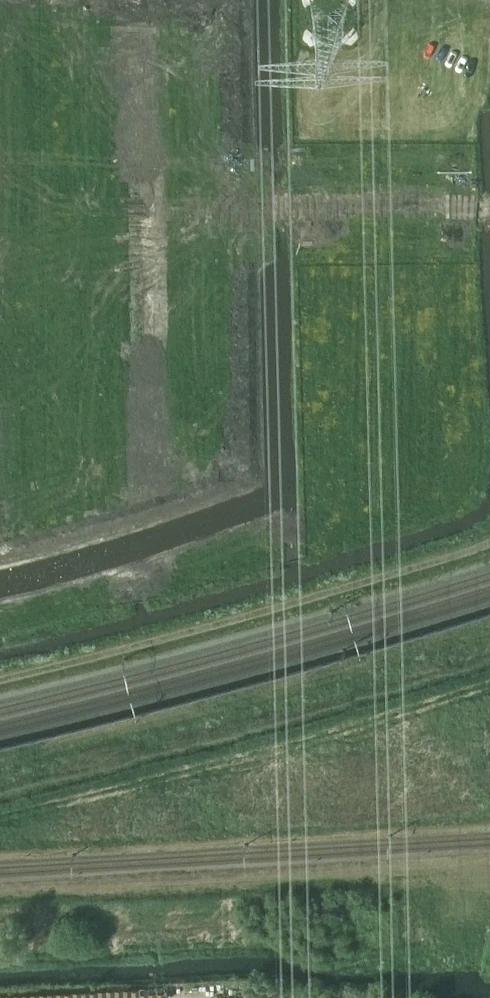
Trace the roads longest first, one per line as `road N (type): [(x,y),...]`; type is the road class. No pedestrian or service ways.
road 1 (track): [(489,543),(0,678)]

